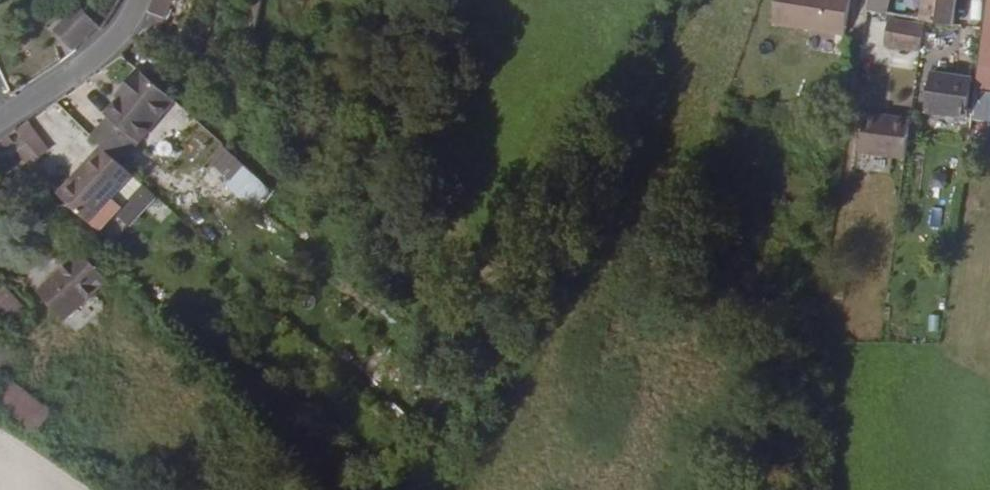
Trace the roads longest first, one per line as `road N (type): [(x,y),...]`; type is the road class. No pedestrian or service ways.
road 1 (residential): [(5,117),(106,48),(137,0)]

